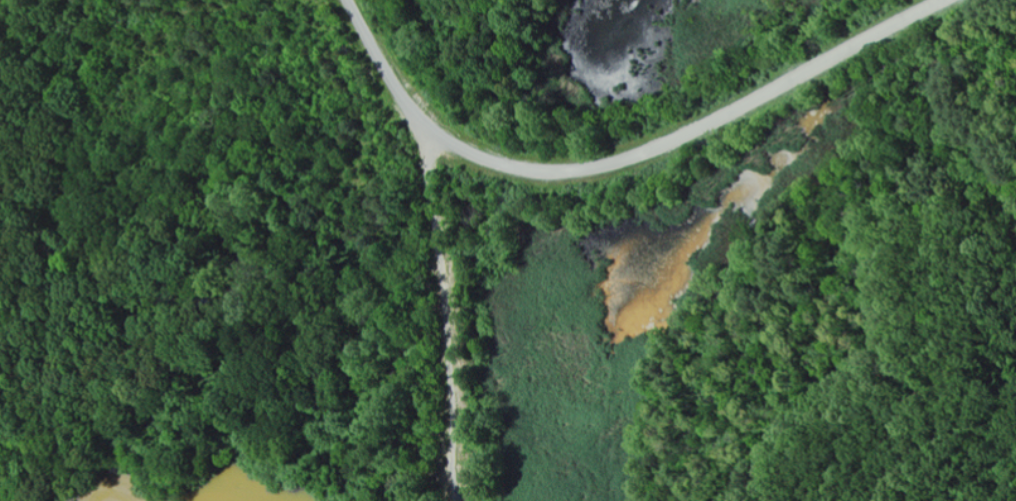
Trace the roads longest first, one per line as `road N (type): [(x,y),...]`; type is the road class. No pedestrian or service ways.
road 1 (residential): [(948,0),(660,151),(578,173),(515,167),(442,131),(393,81),(349,0)]

